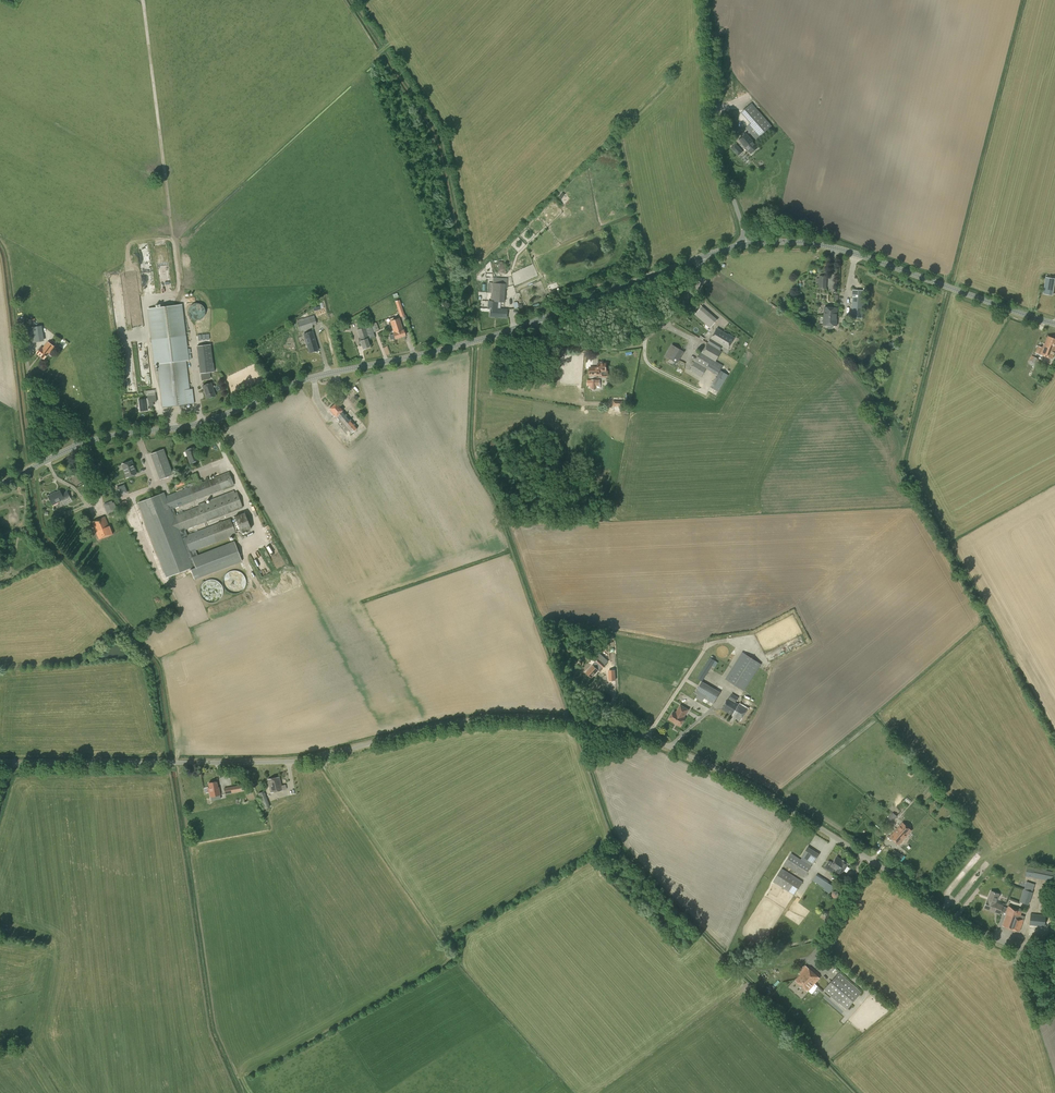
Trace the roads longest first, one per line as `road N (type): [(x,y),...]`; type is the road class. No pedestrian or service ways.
road 1 (unclassified): [(873,862),(704,763),(632,734),(573,721),(444,726),(302,759),(0,764)]
road 2 (tertiary): [(0,485),(90,442),(209,422),(314,377),(536,321)]
road 3 (tertiary): [(746,245),(838,249),(1054,324)]
road 4 (unclassified): [(746,245),(714,135),(707,0)]
road 5 (unclassified): [(536,321),(553,341),(634,343),(666,323),(701,282),(699,258)]
road 6 (unclassified): [(1054,957),(1011,949),(873,862)]
road 7 (tertiary): [(536,321),(699,258)]

